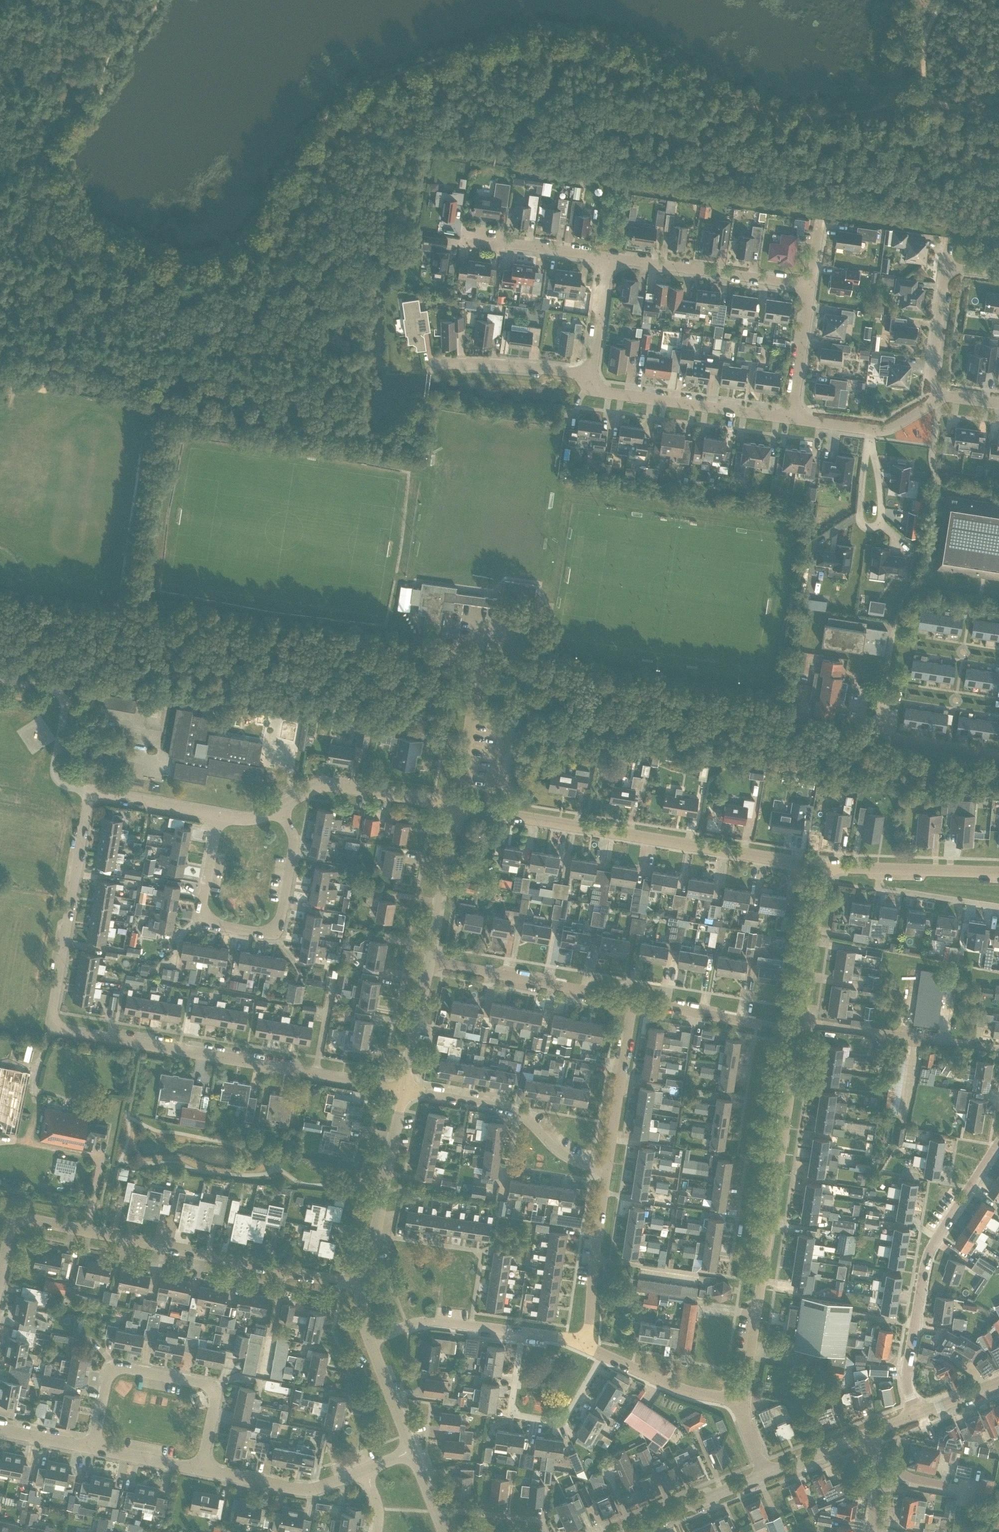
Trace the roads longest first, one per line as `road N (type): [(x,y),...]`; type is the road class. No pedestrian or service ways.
road 1 (residential): [(405,1089),(56,1023),(90,791)]
road 2 (residential): [(826,867),(456,806)]
road 3 (residential): [(743,1401),(800,1031)]
road 4 (residential): [(364,1285),(18,1219)]
road 5 (residential): [(218,816),(204,916),(265,933),(280,922),(294,845),(280,807)]
road 6 (residential): [(915,1416),(907,1368),(927,1258),(998,1143)]
road 7 (residential): [(202,1470),(216,1397),(204,1384),(113,1369),(93,1447)]
road 8 (residential): [(607,1169),(564,1154),(508,1108),(405,1089)]
road 9 (residential): [(603,1354),(563,1423),(510,1414),(522,1332)]
road 10 (residential): [(591,374),(606,391),(793,418)]
road 11 (residential): [(633,1001),(429,961)]
road 12 (residential): [(811,286),(608,258)]
road 13 (residential): [(364,1285),(405,1089)]
road 14 (residential): [(998,1048),(801,1022)]
road 15 (residential): [(456,806),(327,785),(280,807)]
road 16 (unclassified): [(90,791),(56,776),(61,694),(0,680)]
road 17 (track): [(944,0),(928,38),(931,104),(998,113)]
road 18 (residential): [(998,872),(826,867)]
road 19 (residential): [(368,1470),(294,1490),(202,1470)]
road 20 (residential): [(607,1169),(633,1001)]
road 21 (residential): [(800,1031),(633,1001)]
road 22 (residential): [(430,366),(591,374)]
road 23 (residential): [(608,258),(465,237),(467,223)]
road 24 (residential): [(429,961),(456,806)]
road 25 (residential): [(801,1022),(826,867)]
road 26 (residential): [(522,1332),(430,1321),(372,1340)]
road 27 (tertiary): [(623,1531),(766,1476)]
road 28 (residential): [(793,418),(883,430),(936,400)]
road 29 (residential): [(743,1401),(681,1389),(603,1354)]
road 30 (residential): [(456,806),(481,666)]
road 31 (residential): [(793,418),(811,286)]
road 32 (residential): [(936,400),(946,269)]
road 33 (residential): [(218,816),(90,791)]
road 34 (residential): [(405,1089),(429,961)]
road 35 (residential): [(998,757),(872,735)]
road 36 (residential): [(415,1454),(372,1340)]

